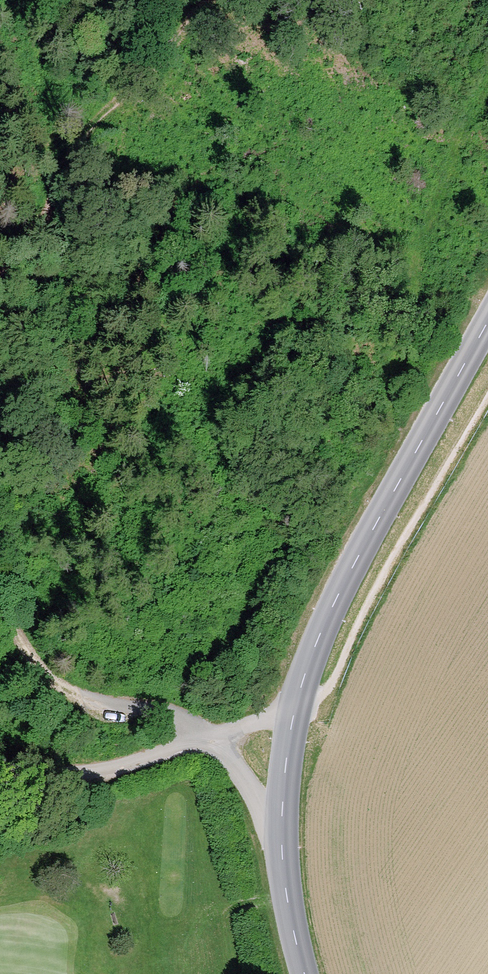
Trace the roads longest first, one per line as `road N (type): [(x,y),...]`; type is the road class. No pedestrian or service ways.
road 1 (tertiary): [(305,973),(282,856),(303,681),(343,584),(487,323)]
road 2 (track): [(211,735),(332,715),(357,639),(487,406)]
road 3 (track): [(211,735),(166,713),(117,707),(60,686),(0,603)]
road 4 (track): [(10,774),(109,769),(211,735)]

